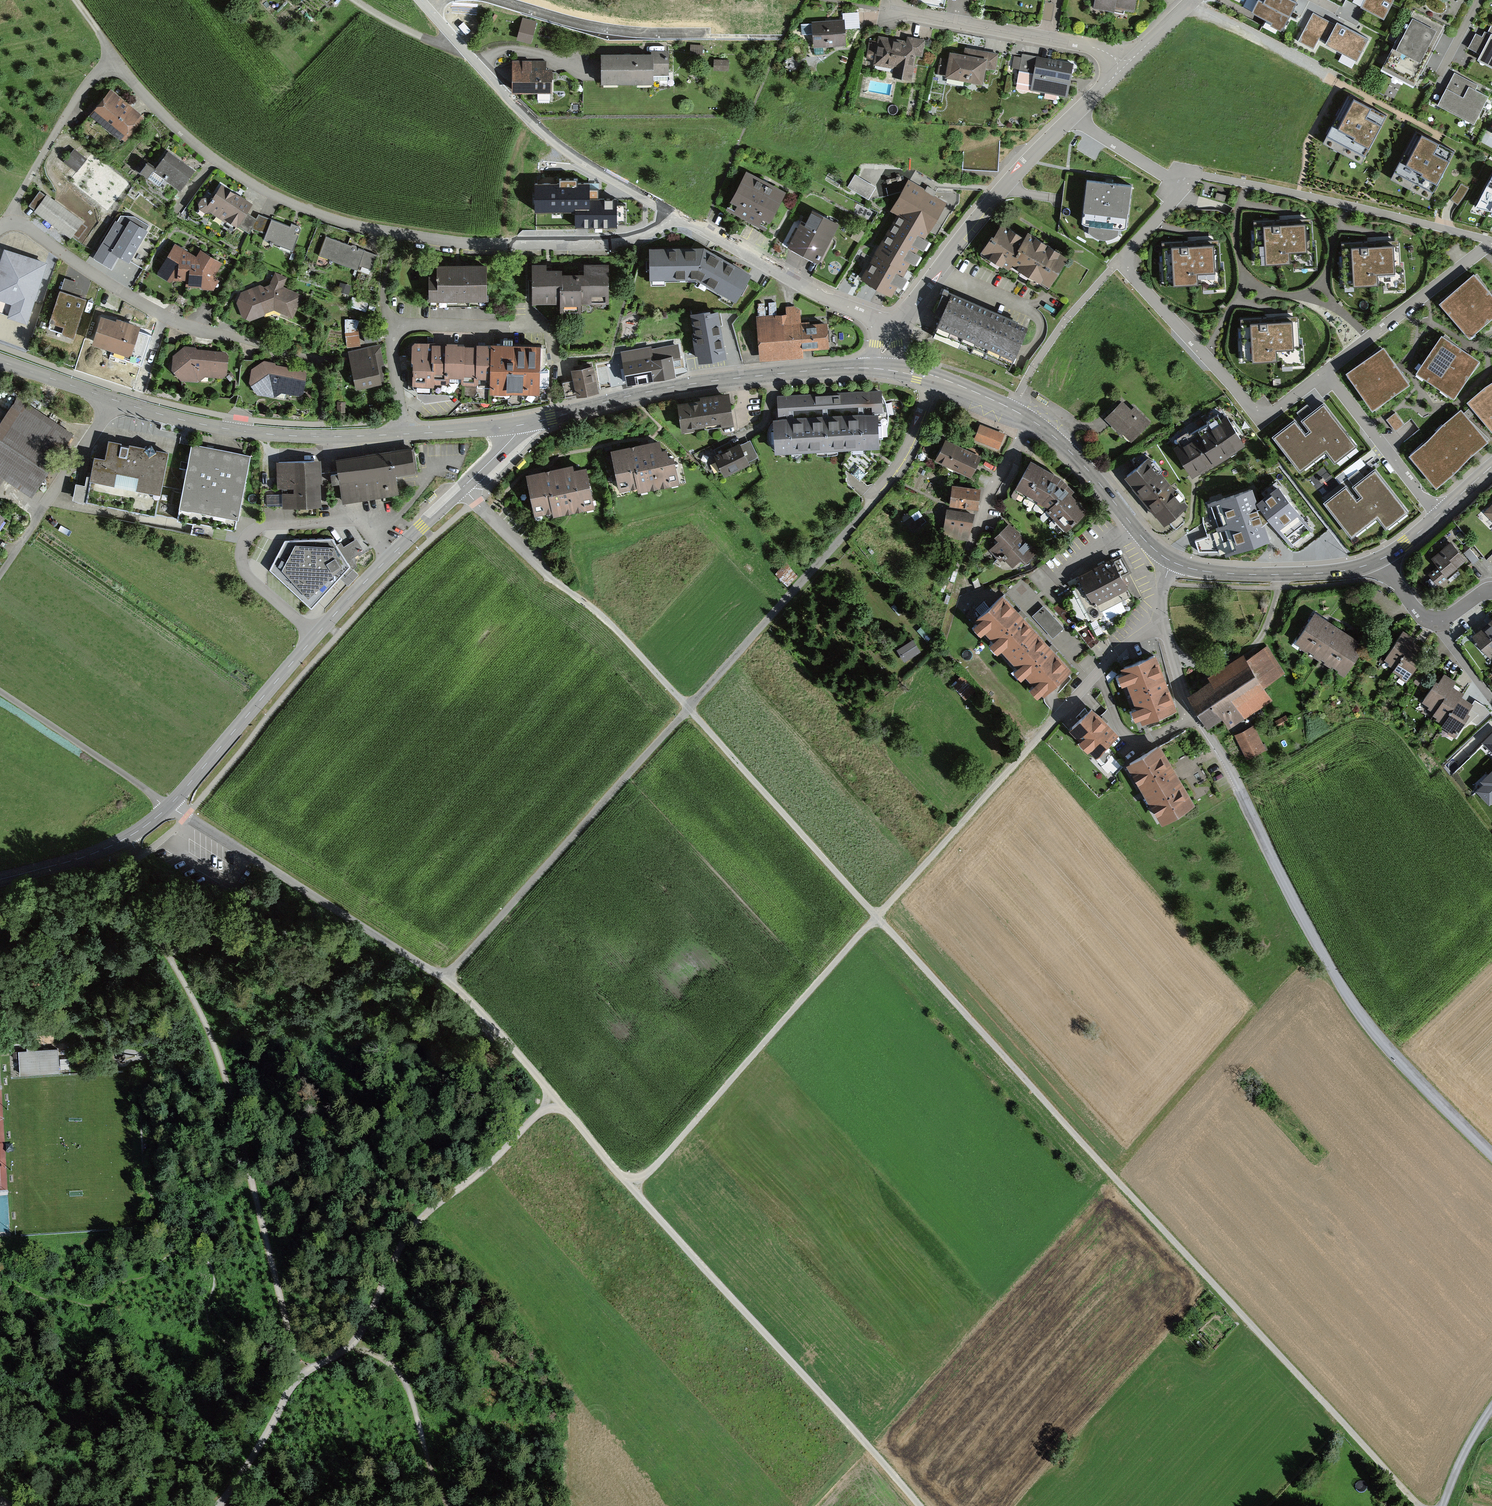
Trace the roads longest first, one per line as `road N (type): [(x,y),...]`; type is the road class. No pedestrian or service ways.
road 1 (trunk): [(1491,235),(1149,161),(967,143),(525,143),(364,118),(116,20),(30,0)]
road 2 (track): [(552,579),(594,609),(1419,1505)]
road 3 (residential): [(8,223),(70,109),(113,59),(203,151),(284,201),(334,220),(443,241),(610,243),(674,214)]
road 4 (tertiary): [(0,880),(100,851),(169,807),(326,623),(504,447),(516,425)]
road 5 (track): [(873,496),(443,978)]
road 6 (unclassified): [(1491,1157),(1356,1013),(1181,688),(1162,617)]
road 7 (track): [(1024,751),(629,1186)]
road 8 (track): [(919,1505),(554,1101)]
road 9 (track): [(296,1378),(219,1067),(137,924),(129,876)]
road 10 (track): [(443,978),(0,691)]
road 11 (residential): [(1074,114),(1181,188),(1120,262),(1258,420),(1326,371)]
road 12 (track): [(476,502),(403,562),(129,876)]
road 13 (tertiary): [(402,434),(228,429),(0,361)]
road 14 (track): [(296,1378),(354,1348),(423,1212),(475,1176),(554,1101)]
road 15 (tertiary): [(878,369),(768,373),(660,390),(516,425)]
road 16 (residential): [(674,214),(554,142),(427,12)]
road 17 (tertiary): [(1172,561),(1147,544),(1047,431),(932,377)]
road 18 (residential): [(892,332),(969,229),(1074,114)]
road 19 (residential): [(402,434),(391,322),(550,324)]
road 20 (residential): [(876,6),(1096,48),(1124,67)]
road 21 (residential): [(892,332),(674,214)]
road 22 (residential): [(8,223),(155,312),(227,335)]
road 23 (residential): [(498,0),(606,30),(710,35)]
road 24 (residential): [(1326,371),(1491,241)]
road 25 (tertiary): [(1379,560),(1307,574),(1231,574),(1172,561)]
road 26 (residential): [(1162,617),(1024,751)]
road 27 (track): [(439,1505),(406,1383),(354,1348)]
road 28 (residential): [(1326,371),(1439,514)]
road 29 (track): [(554,1101),(443,978)]
road 30 (track): [(218,1505),(296,1378)]
road 31 (residential): [(1491,590),(1439,620),(1425,617),(1379,560)]
road 32 (residential): [(932,377),(901,460),(873,496)]

